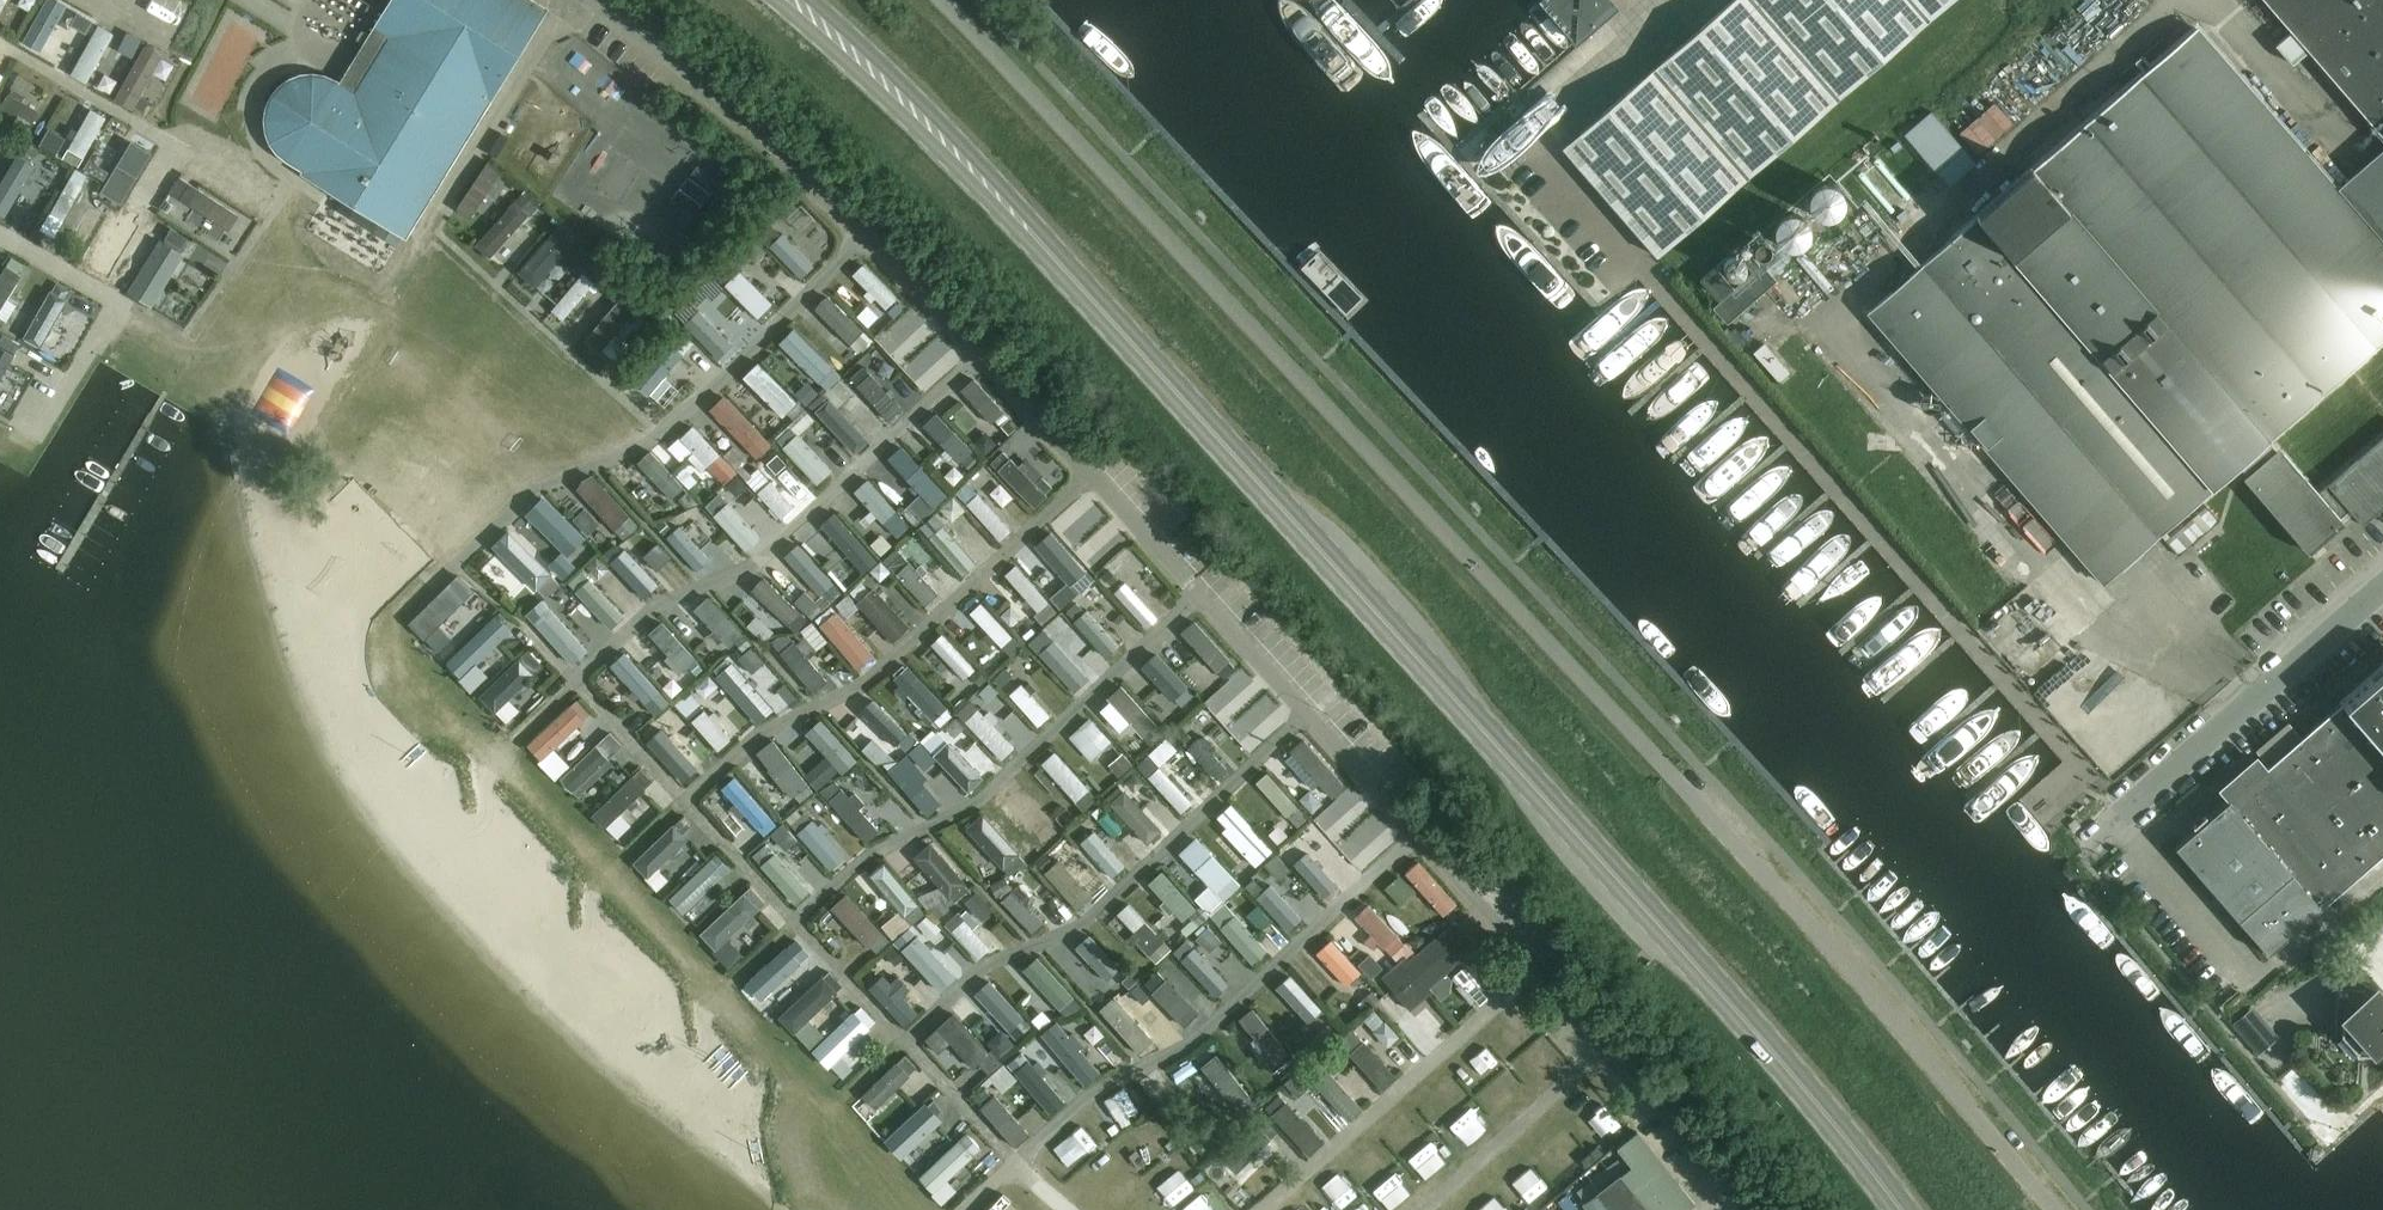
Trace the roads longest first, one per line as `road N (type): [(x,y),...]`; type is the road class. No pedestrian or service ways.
road 1 (primary): [(1902,1209),(1770,1048),(947,138),(794,0)]
road 2 (unclassified): [(2054,1209),(1669,771)]
road 3 (unclassified): [(2077,855),(2382,588)]

